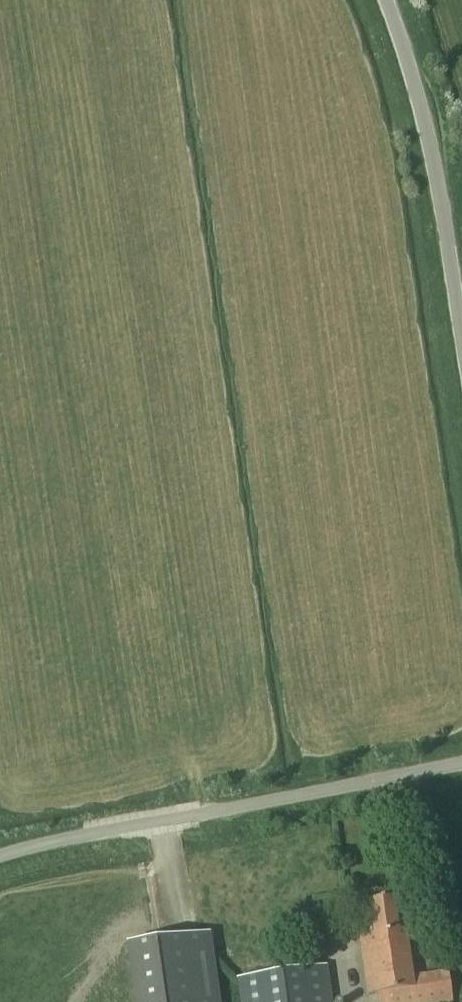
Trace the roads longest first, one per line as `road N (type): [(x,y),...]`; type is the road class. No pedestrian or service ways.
road 1 (unclassified): [(461,763),(0,862)]
road 2 (unclassified): [(461,352),(429,125),(389,0)]

